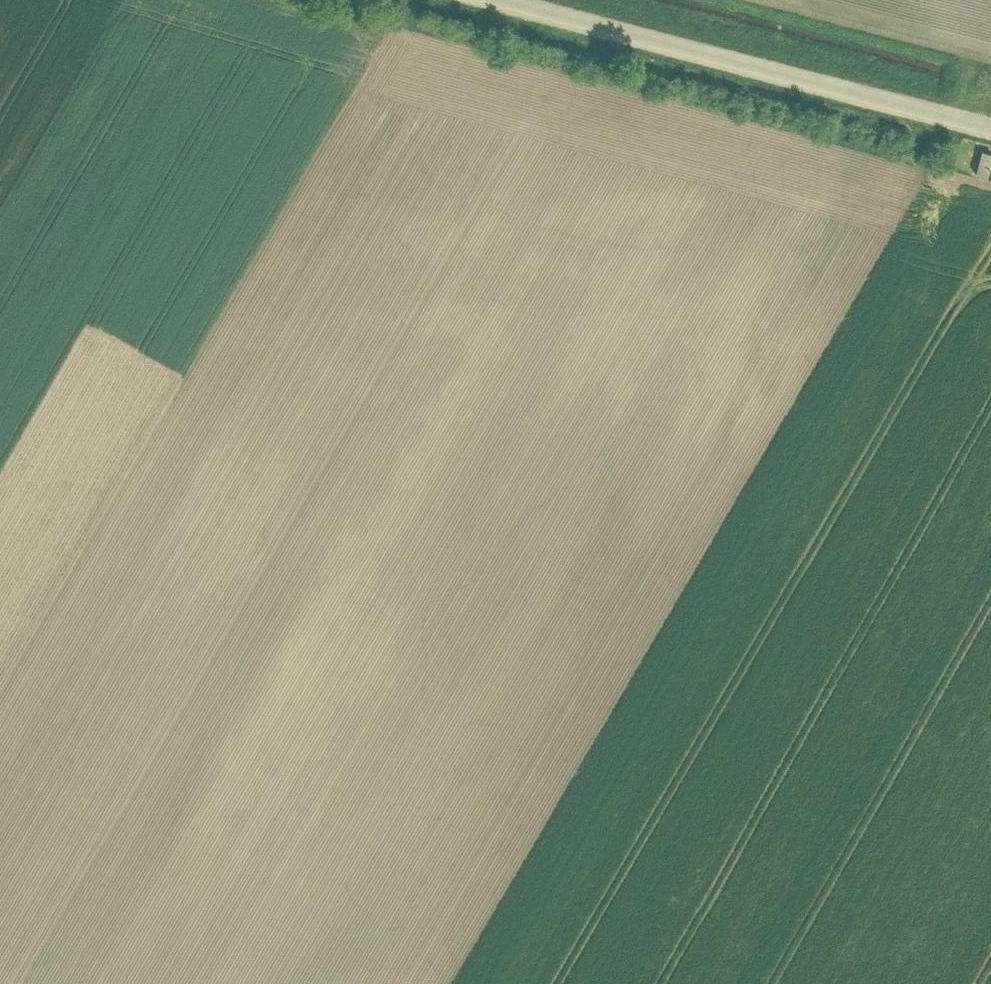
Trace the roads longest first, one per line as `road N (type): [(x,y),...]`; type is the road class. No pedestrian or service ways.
road 1 (residential): [(523,0),(990,121)]

